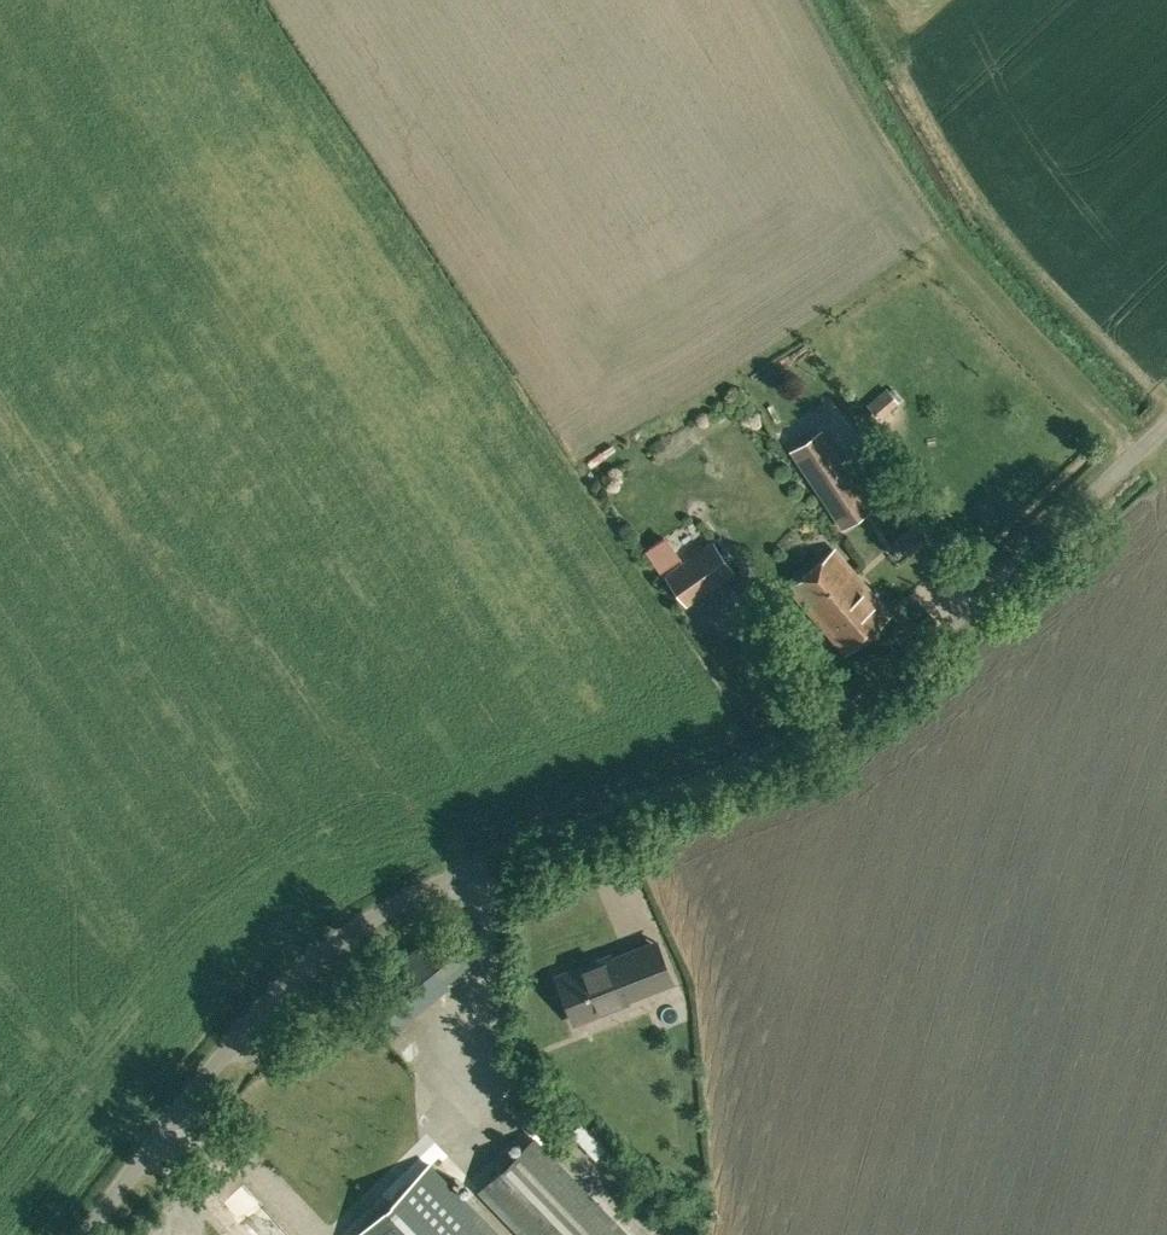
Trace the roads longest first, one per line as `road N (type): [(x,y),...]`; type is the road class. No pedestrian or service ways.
road 1 (unclassified): [(77,1234),(268,1002),(335,942),(422,890),(794,739),(850,706),(1166,421)]

